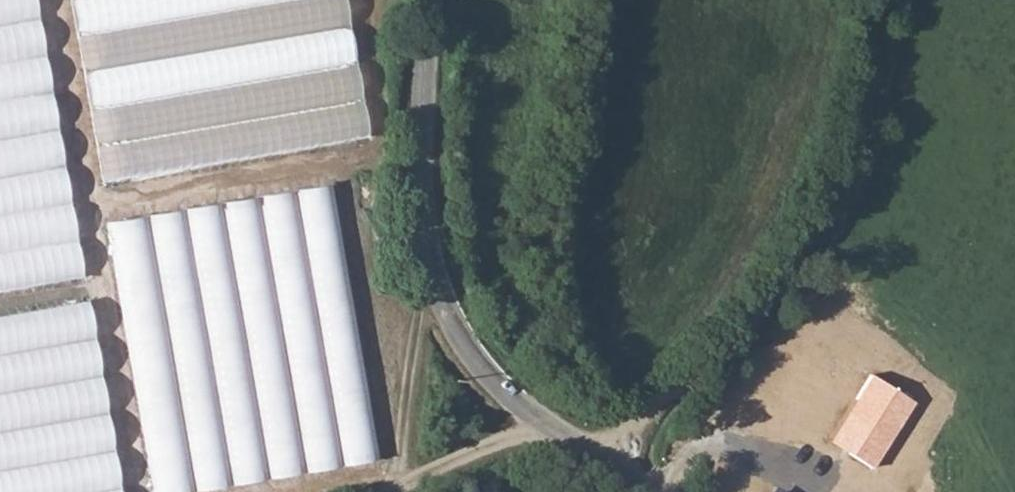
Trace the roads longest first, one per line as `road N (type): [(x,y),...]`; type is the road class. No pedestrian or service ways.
road 1 (track): [(871,0),(857,116),(833,192),(740,329),(648,413),(604,468)]
road 2 (unclassified): [(429,0),(422,198),(444,308),(492,381),(604,468)]
road 3 (track): [(428,254),(388,491)]
road 4 (track): [(397,491),(543,425)]

